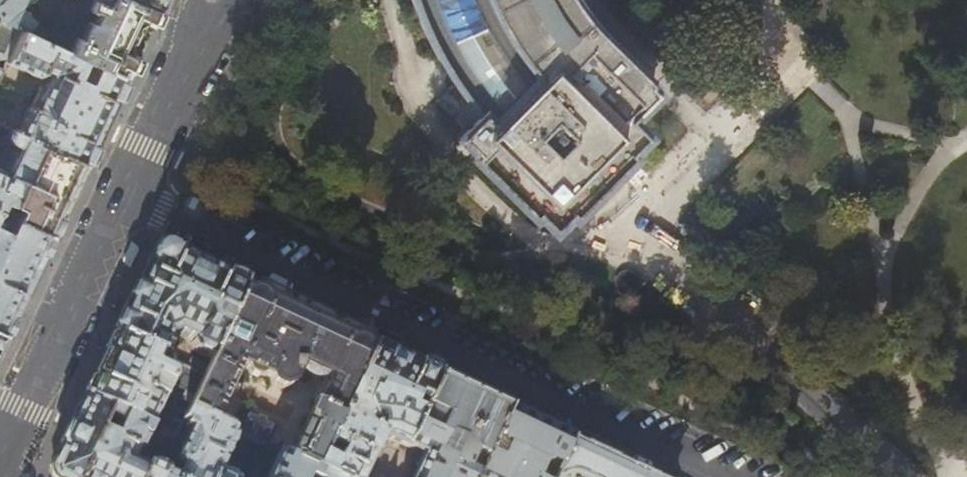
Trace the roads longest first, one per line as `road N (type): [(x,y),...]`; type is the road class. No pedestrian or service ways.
road 1 (residential): [(184,80),(13,437)]

